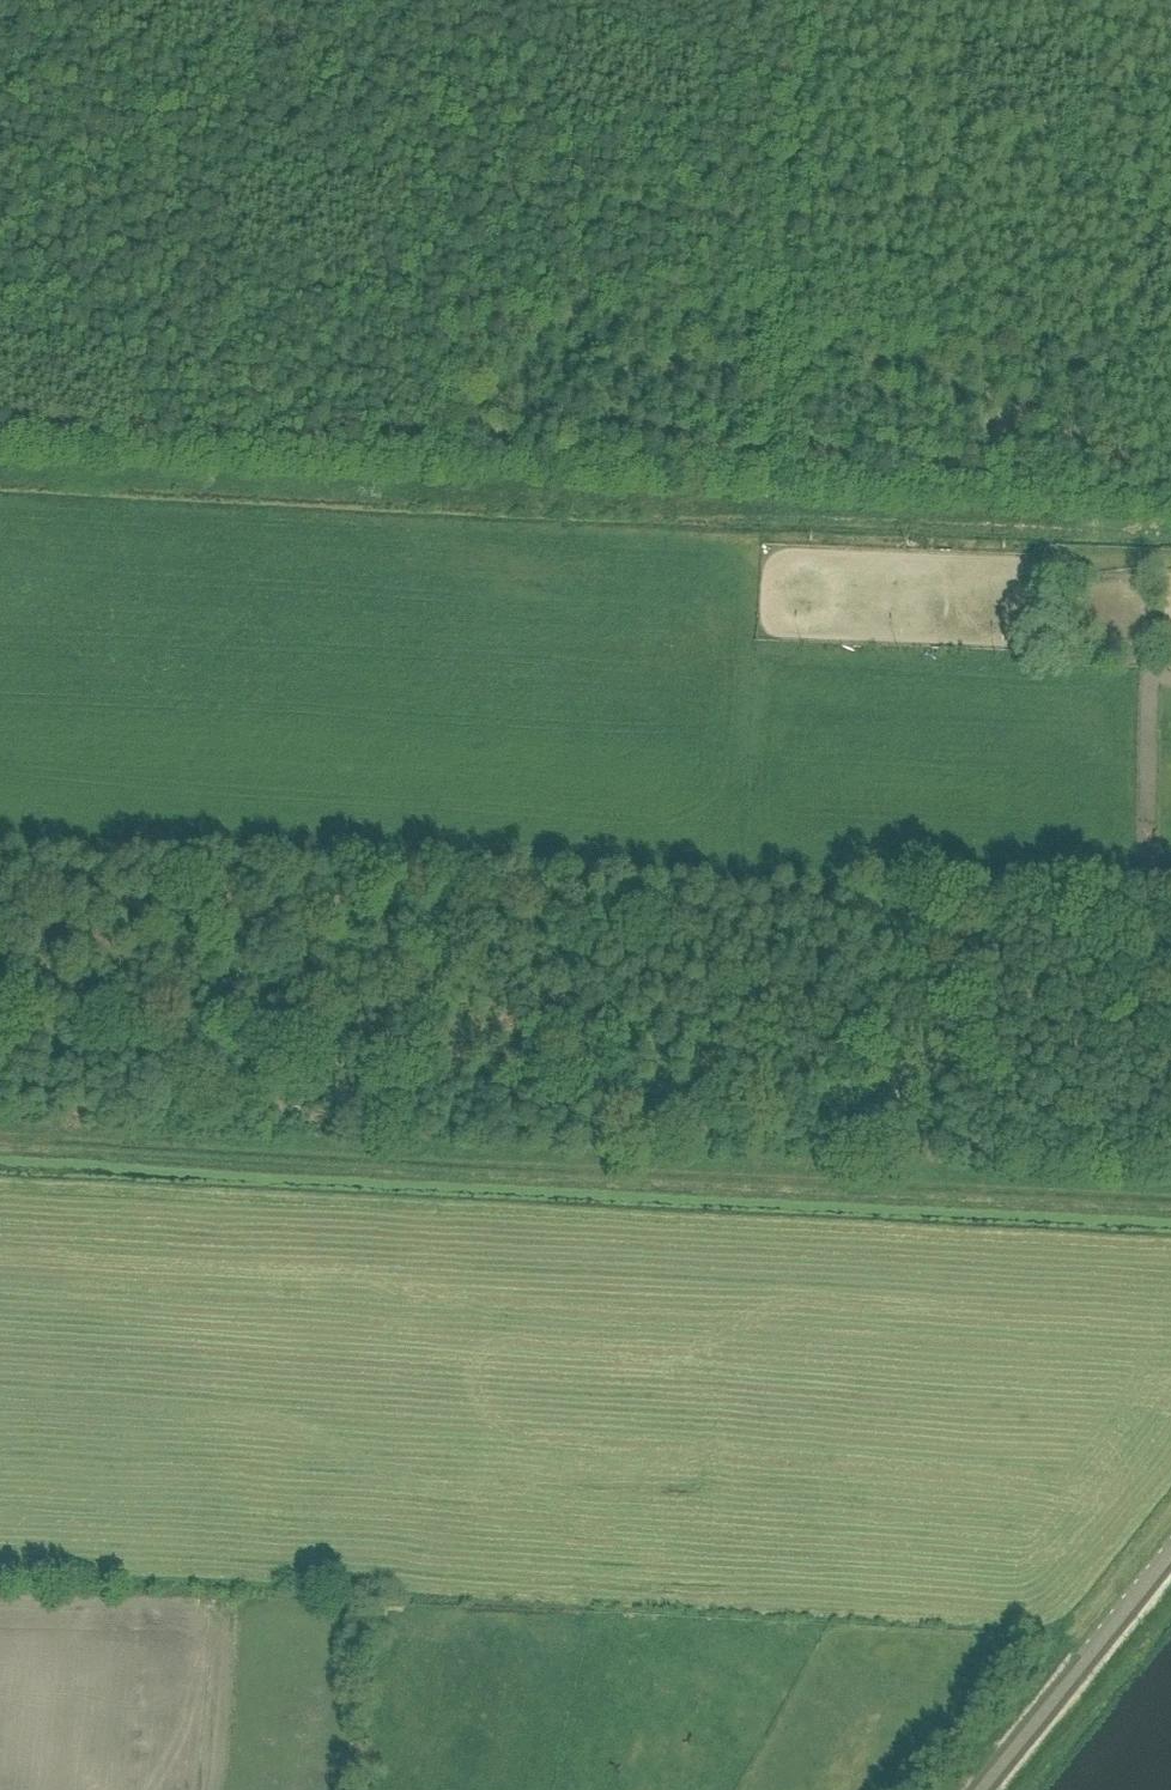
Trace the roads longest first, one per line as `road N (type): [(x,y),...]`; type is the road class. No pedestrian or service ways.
road 1 (tertiary): [(1170,1555),(981,1789)]

